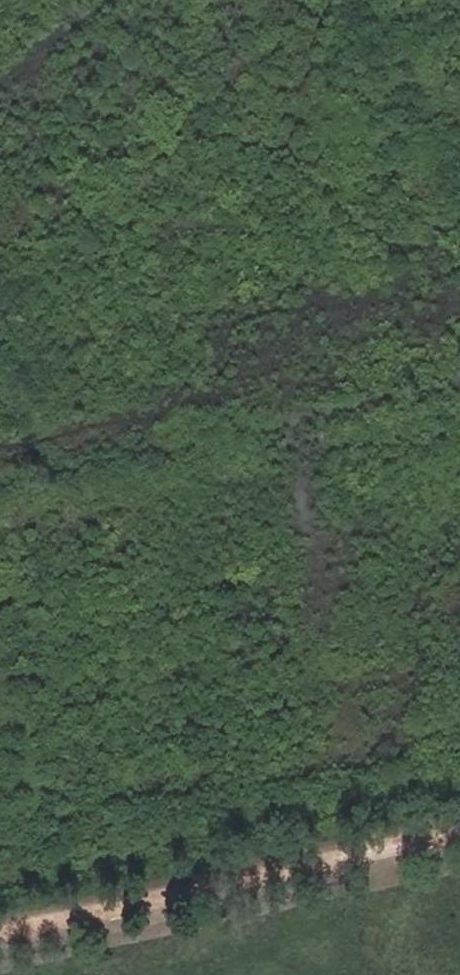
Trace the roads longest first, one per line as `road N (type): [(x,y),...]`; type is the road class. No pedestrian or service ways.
road 1 (unclassified): [(459,840),(0,940)]

